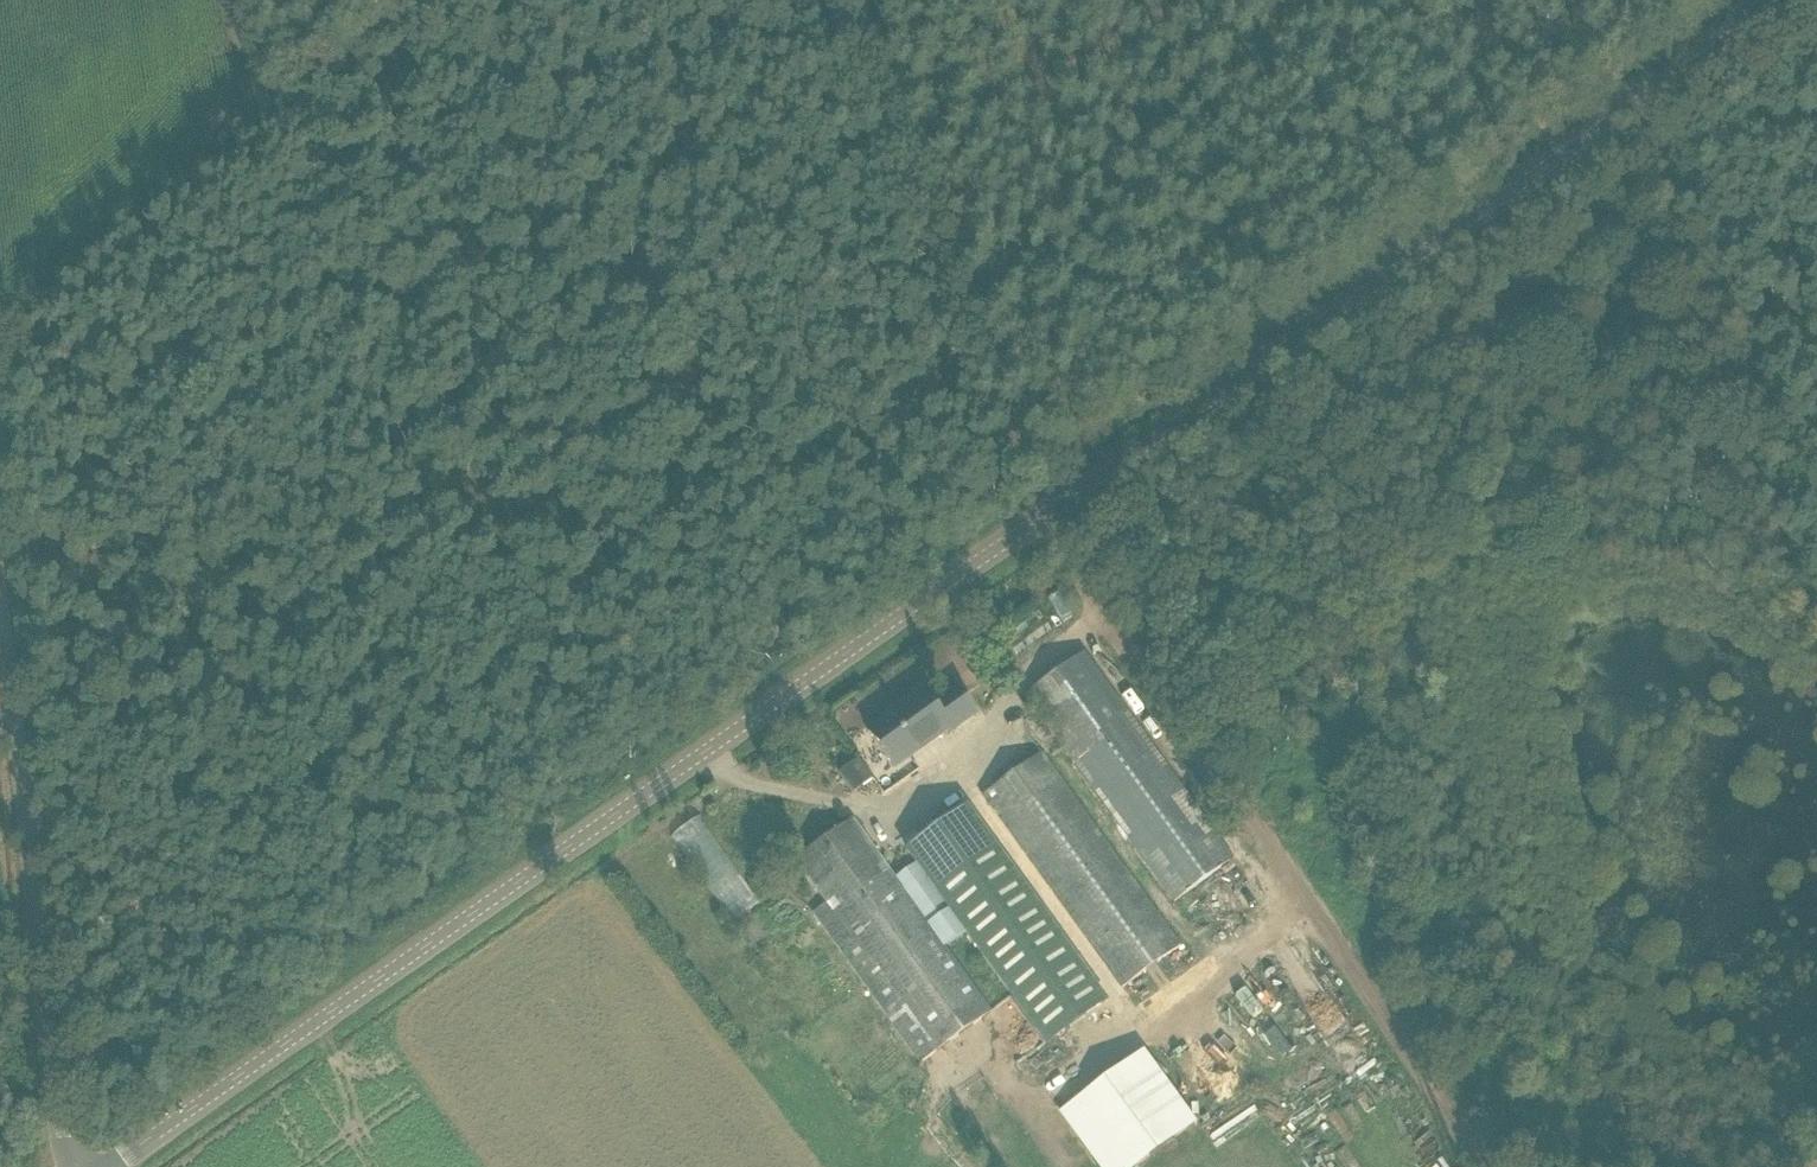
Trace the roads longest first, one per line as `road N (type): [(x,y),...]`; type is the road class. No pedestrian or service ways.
road 1 (tertiary): [(105,1166),(1784,0)]
road 2 (track): [(1491,1166),(1043,516)]
road 3 (unclassified): [(68,1166),(0,615)]

